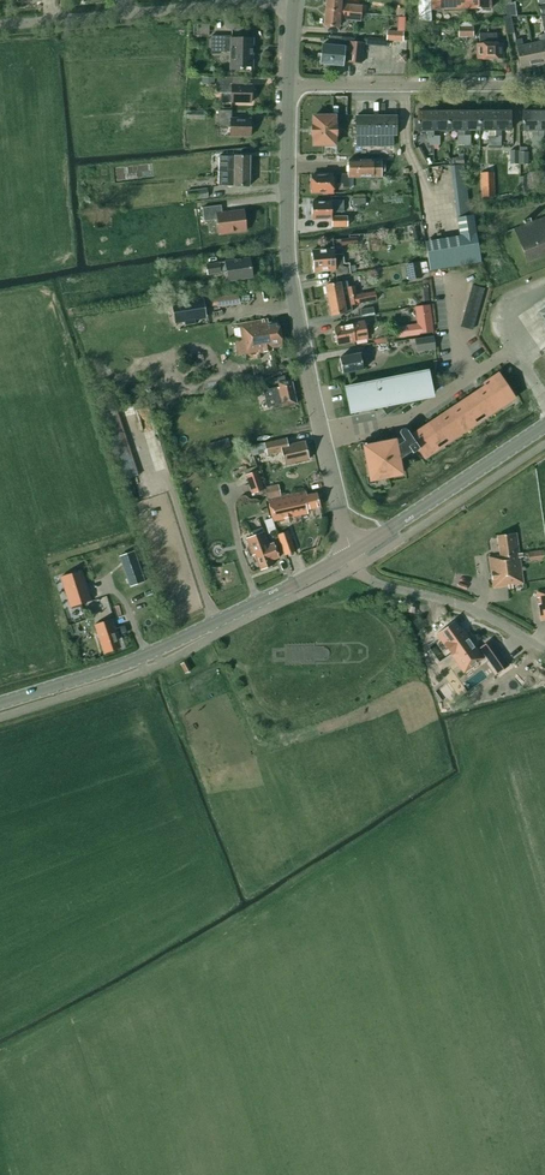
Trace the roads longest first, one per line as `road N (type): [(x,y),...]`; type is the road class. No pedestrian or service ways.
road 1 (tertiary): [(350,554),(146,655),(0,703)]
road 2 (residential): [(321,437),(287,256),(288,86)]
road 3 (residential): [(321,437),(405,419),(502,359),(522,365),(544,400)]
road 4 (residential): [(544,87),(288,86)]
road 5 (tertiary): [(350,554),(544,425)]
road 6 (unclassified): [(544,650),(467,608),(367,579),(350,554)]
road 7 (residential): [(120,14),(293,4)]
road 8 (residential): [(0,26),(120,14)]
road 9 (residential): [(350,554),(321,437)]

